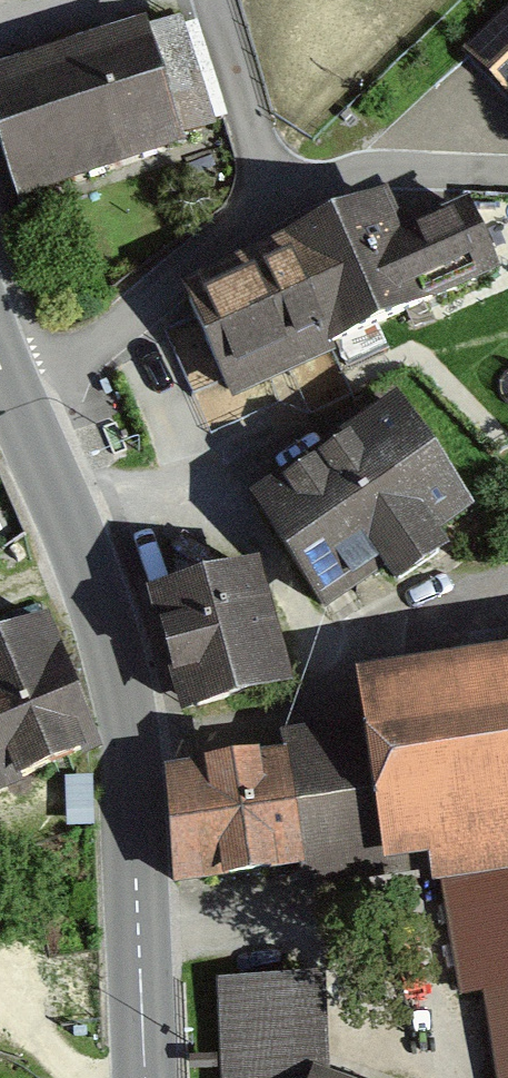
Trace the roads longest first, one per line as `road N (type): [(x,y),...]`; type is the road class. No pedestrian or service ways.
road 1 (secondary): [(16,406),(87,567),(122,697),(144,1077)]
road 2 (unclassified): [(507,180),(429,171),(275,190),(16,406)]

